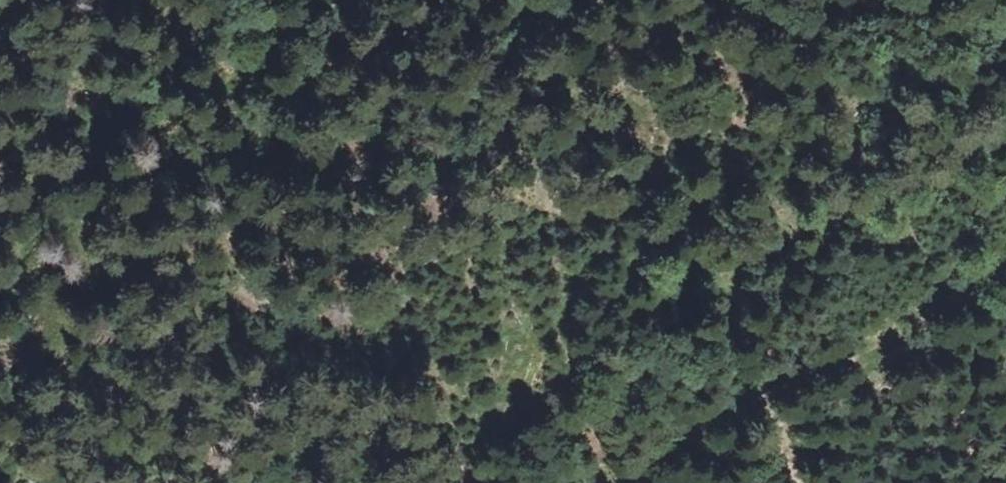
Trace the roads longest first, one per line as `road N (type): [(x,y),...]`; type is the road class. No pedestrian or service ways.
road 1 (track): [(447,0),(399,50),(332,98),(176,185),(50,289),(14,310),(0,309)]
road 2 (track): [(1005,270),(636,482)]

